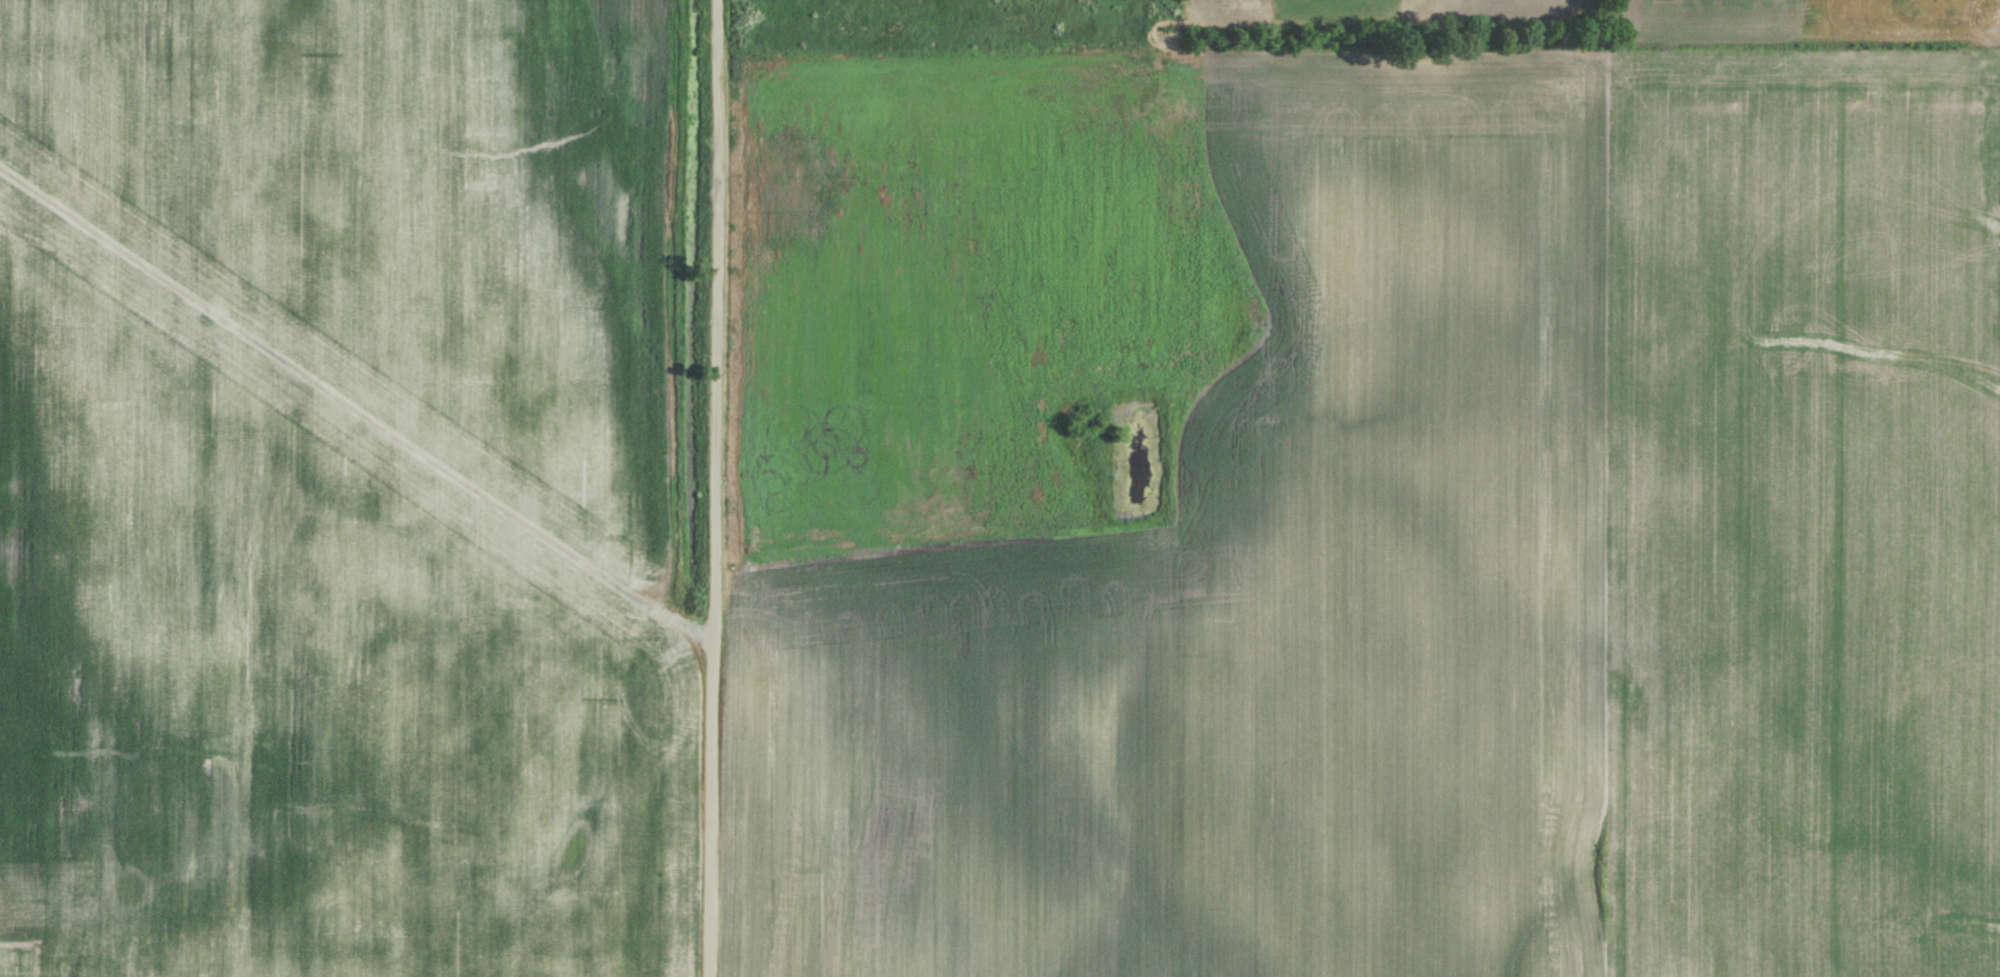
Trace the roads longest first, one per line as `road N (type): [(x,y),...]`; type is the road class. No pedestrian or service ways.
road 1 (residential): [(716,976),(726,0)]

